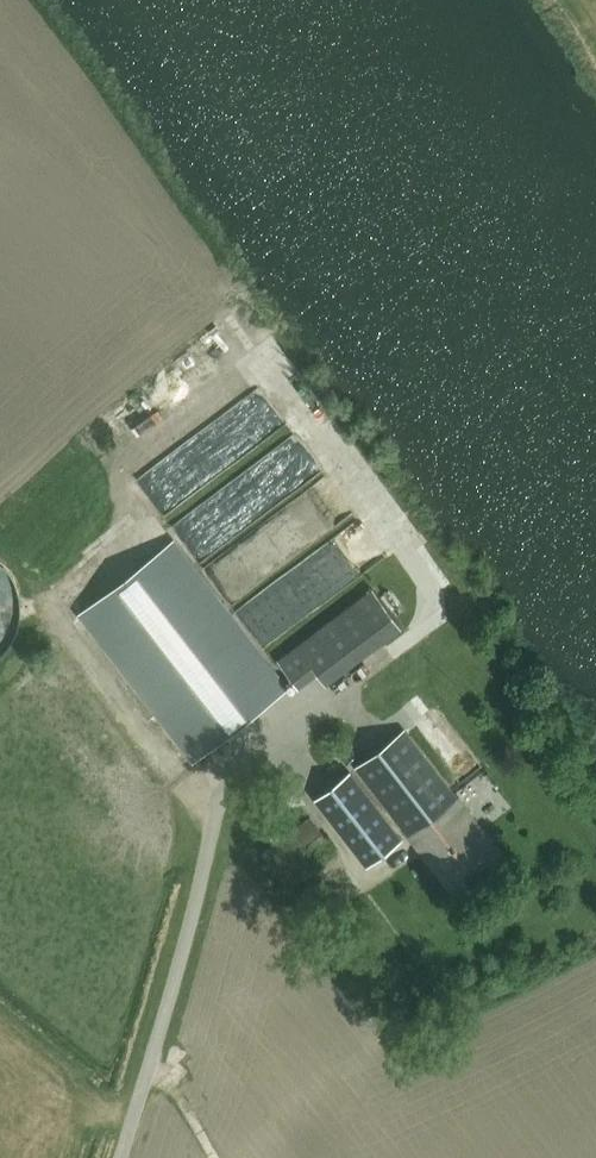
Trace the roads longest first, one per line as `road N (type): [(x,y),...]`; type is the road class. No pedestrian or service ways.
road 1 (unclassified): [(120,1157),(221,806)]

